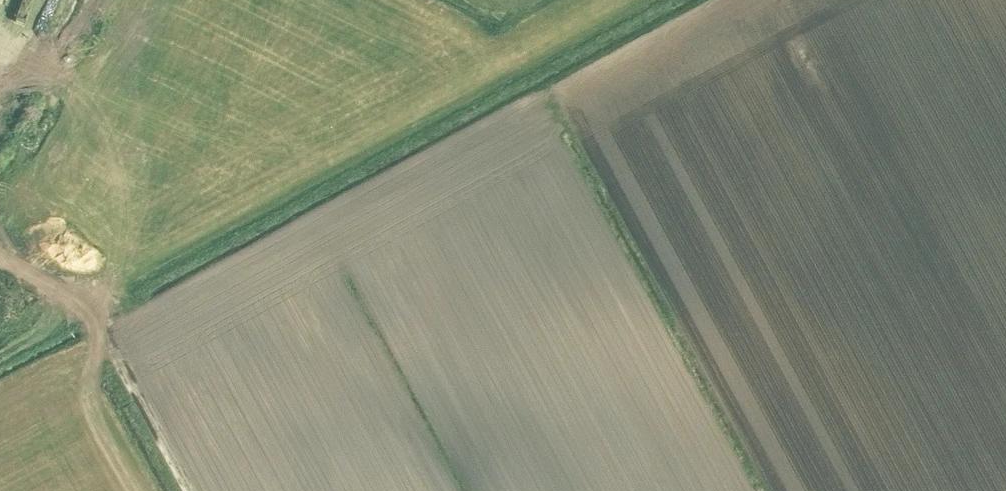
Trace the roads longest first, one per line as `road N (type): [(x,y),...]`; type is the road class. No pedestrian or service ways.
road 1 (track): [(195,490),(114,328),(95,310),(0,264)]

